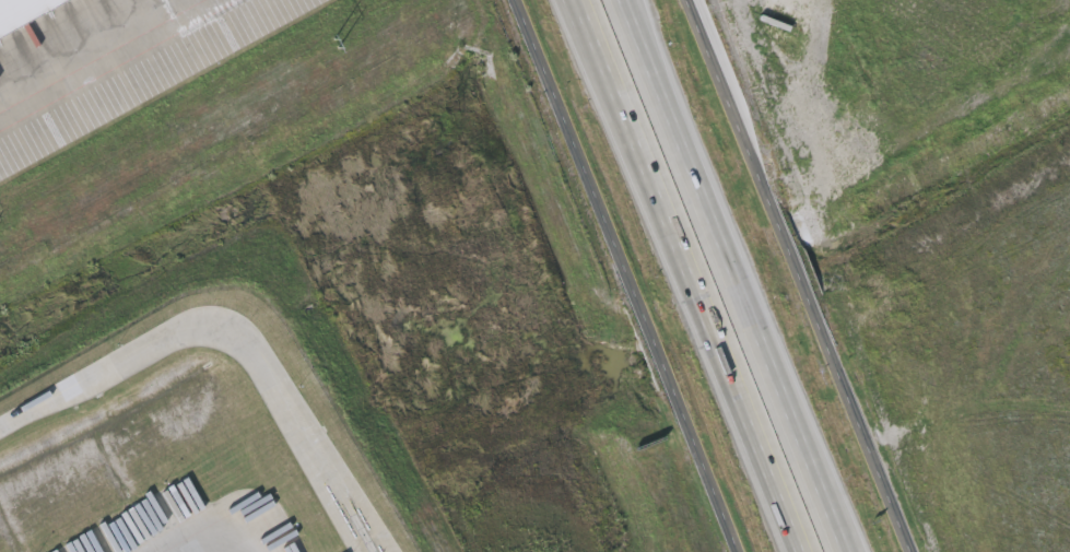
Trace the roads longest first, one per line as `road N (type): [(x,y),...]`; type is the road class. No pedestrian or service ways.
road 1 (secondary): [(511,0),(738,551)]
road 2 (secondary): [(913,551),(690,0)]
road 3 (motorway): [(851,551),(674,115)]
road 4 (motorway): [(595,17),(741,376)]
road 5 (motorway): [(741,376),(811,551)]
road 6 (motorway): [(741,376),(798,551)]
road 7 (motorway): [(674,115),(629,0)]
road 8 (motorway): [(674,115),(639,0)]

